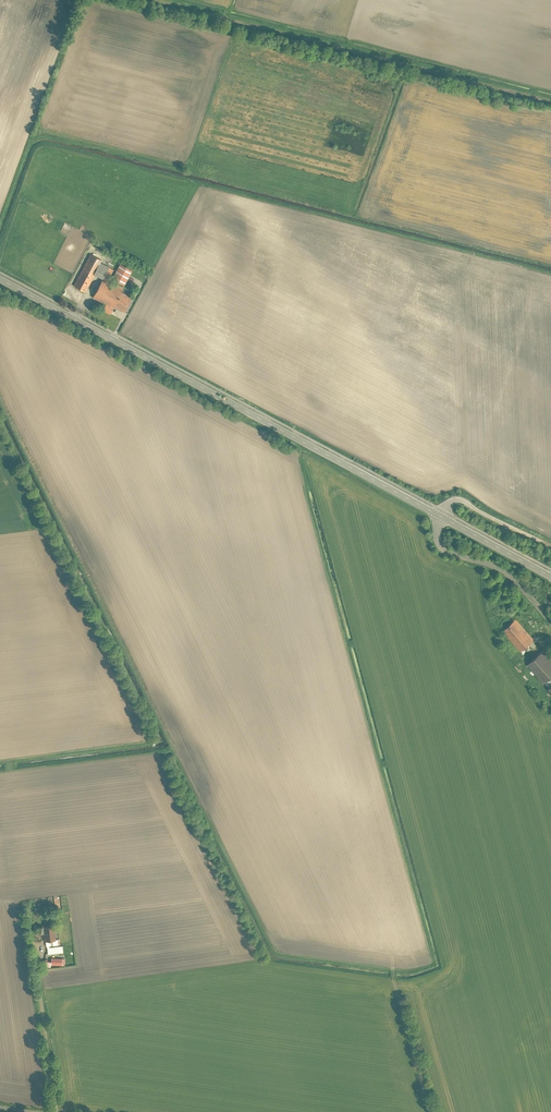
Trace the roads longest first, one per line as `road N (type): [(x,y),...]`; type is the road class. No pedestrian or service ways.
road 1 (tertiary): [(441,516),(0,279)]
road 2 (track): [(166,0),(550,97)]
road 3 (unclassified): [(441,516),(443,547),(511,575),(550,621)]
road 4 (tertiary): [(550,574),(441,516)]
road 5 (track): [(550,546),(464,500),(445,511)]

